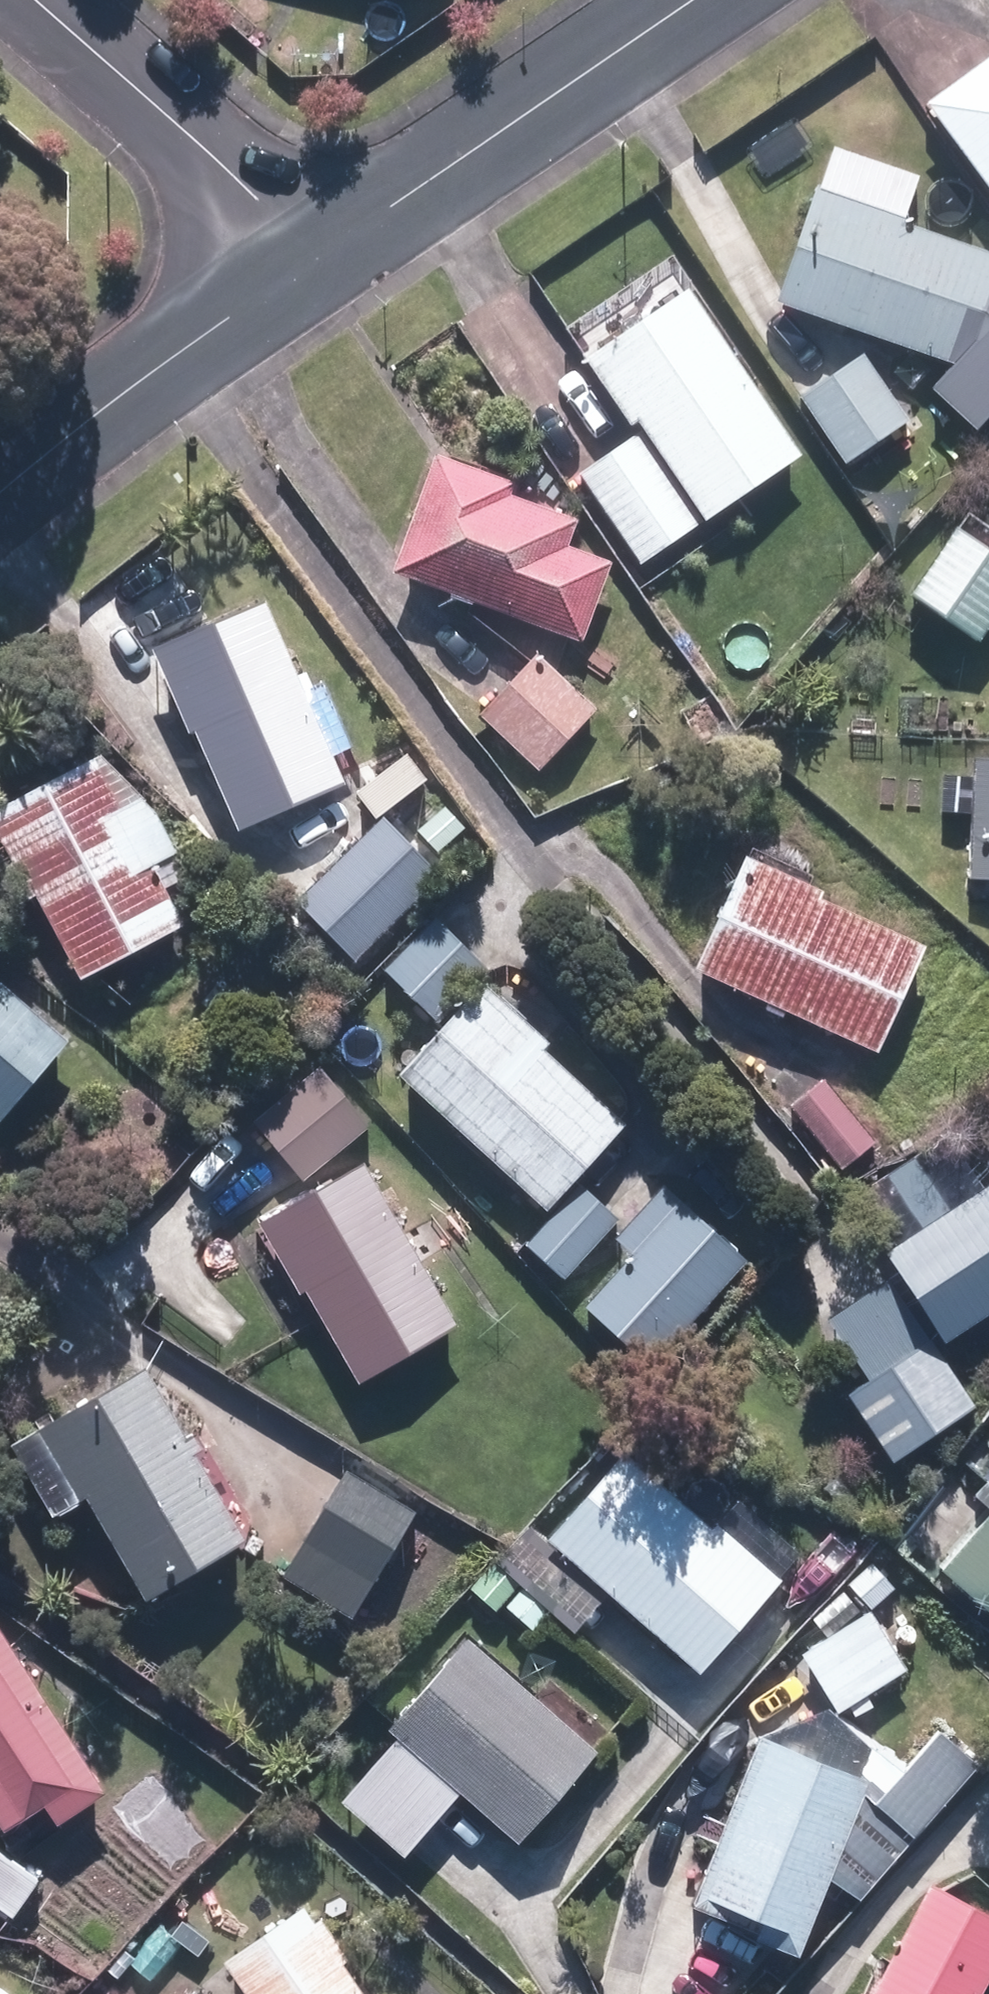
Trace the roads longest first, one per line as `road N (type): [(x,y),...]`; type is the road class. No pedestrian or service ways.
road 1 (residential): [(316,257),(695,0)]
road 2 (residential): [(0,493),(316,257)]
road 3 (residential): [(27,0),(316,257)]

